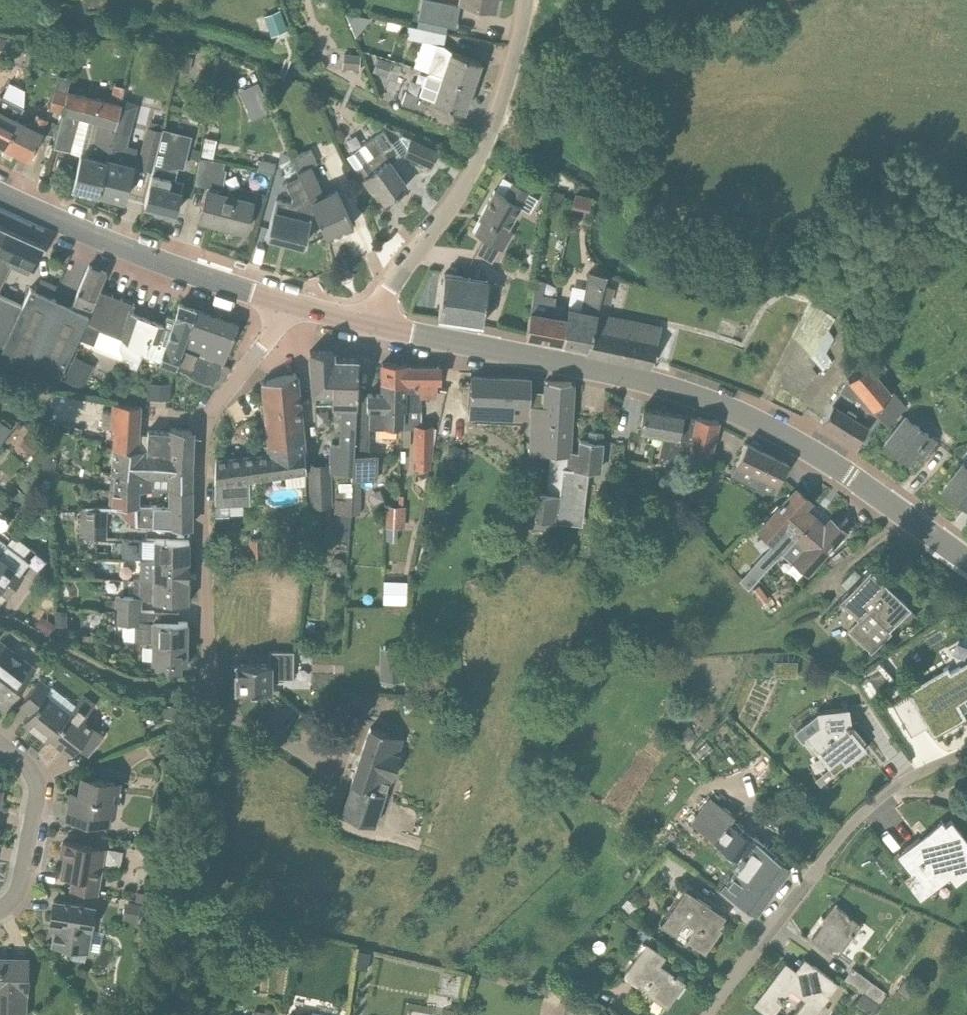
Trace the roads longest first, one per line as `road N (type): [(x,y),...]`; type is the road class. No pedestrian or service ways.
road 1 (residential): [(157,1014),(209,720),(205,434),(213,409),(288,307)]
road 2 (tertiary): [(966,561),(812,451),(708,400),(372,326)]
road 3 (residential): [(708,1014),(853,824),(909,778),(966,753)]
road 4 (unclassified): [(372,326),(482,154),(527,0)]
road 5 (tertiary): [(288,307),(162,266),(0,196)]
road 6 (residential): [(0,910),(17,890),(37,787),(0,746)]

